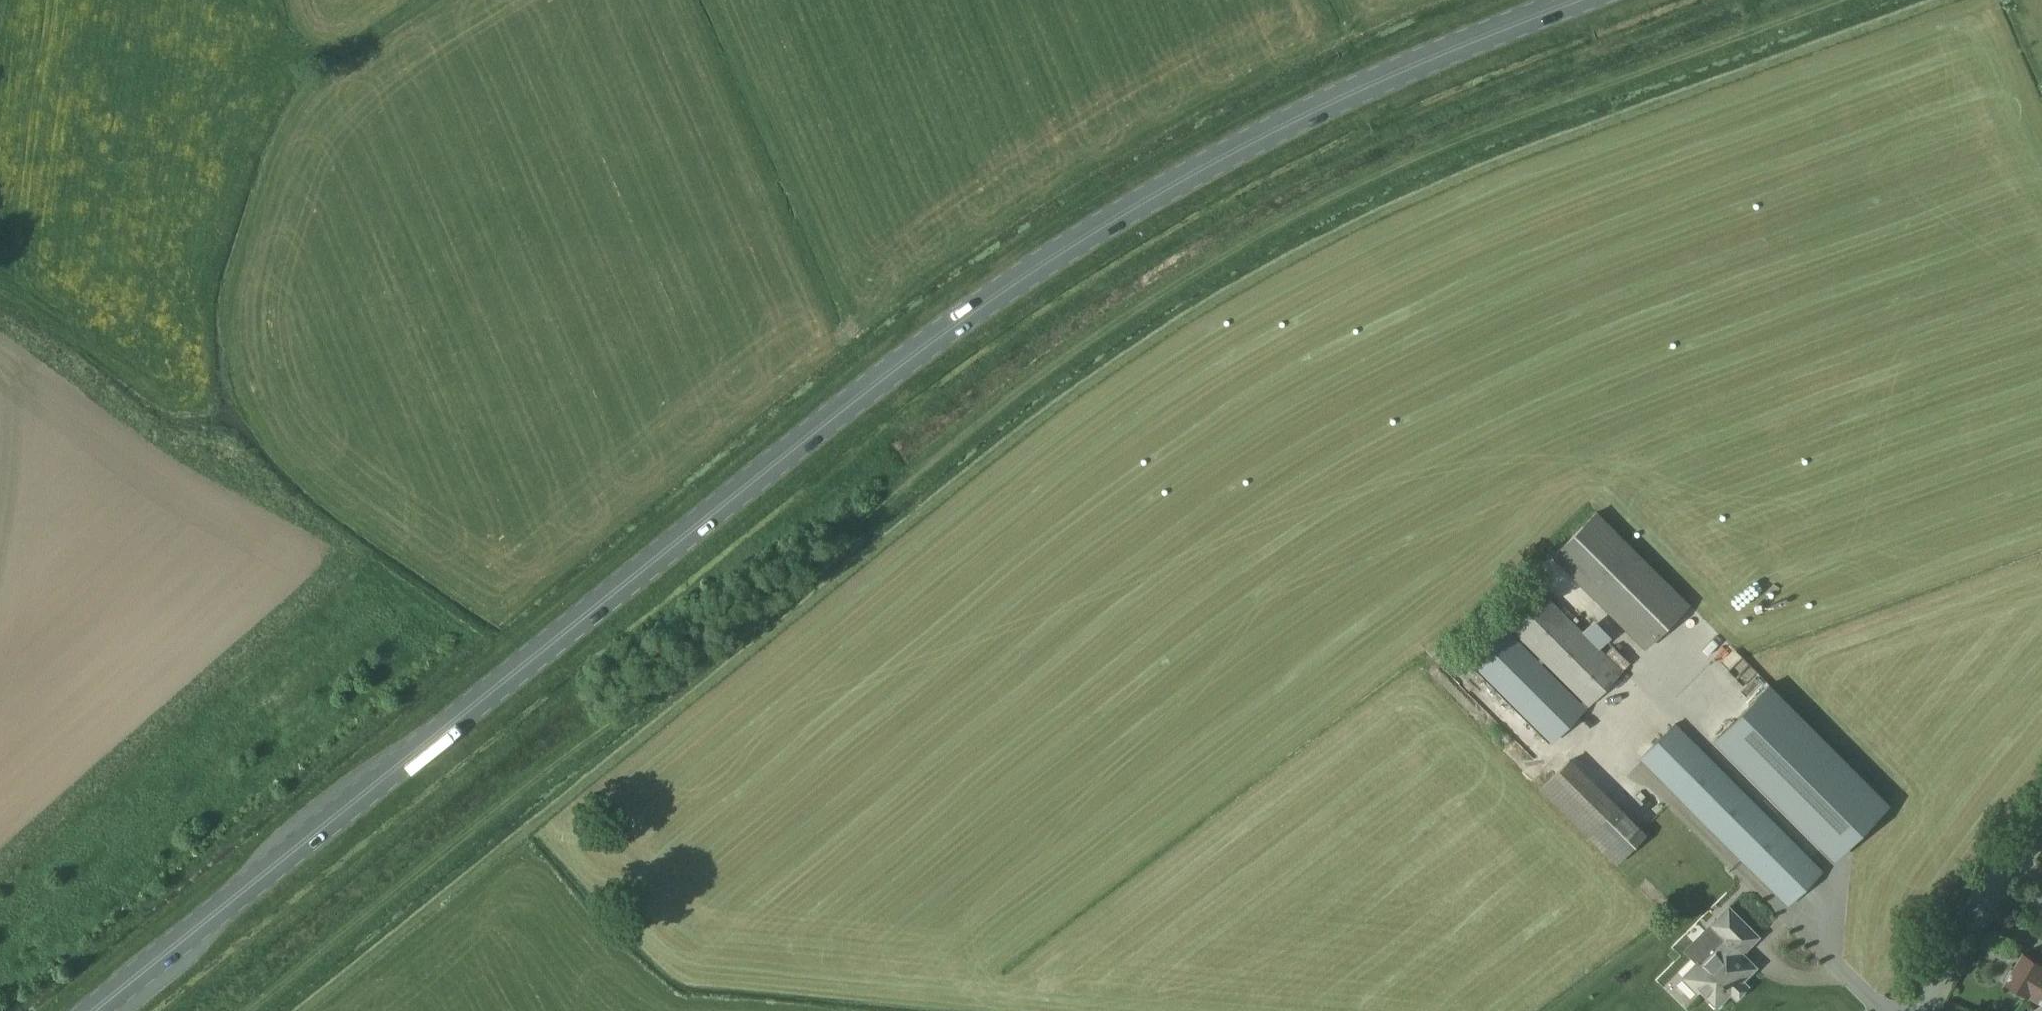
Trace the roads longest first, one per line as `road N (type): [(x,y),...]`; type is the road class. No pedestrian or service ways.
road 1 (primary): [(92,1010),(964,315),(1134,206),(1315,109),(1578,0)]
road 2 (residential): [(1911,1010),(1999,861),(2041,816)]

